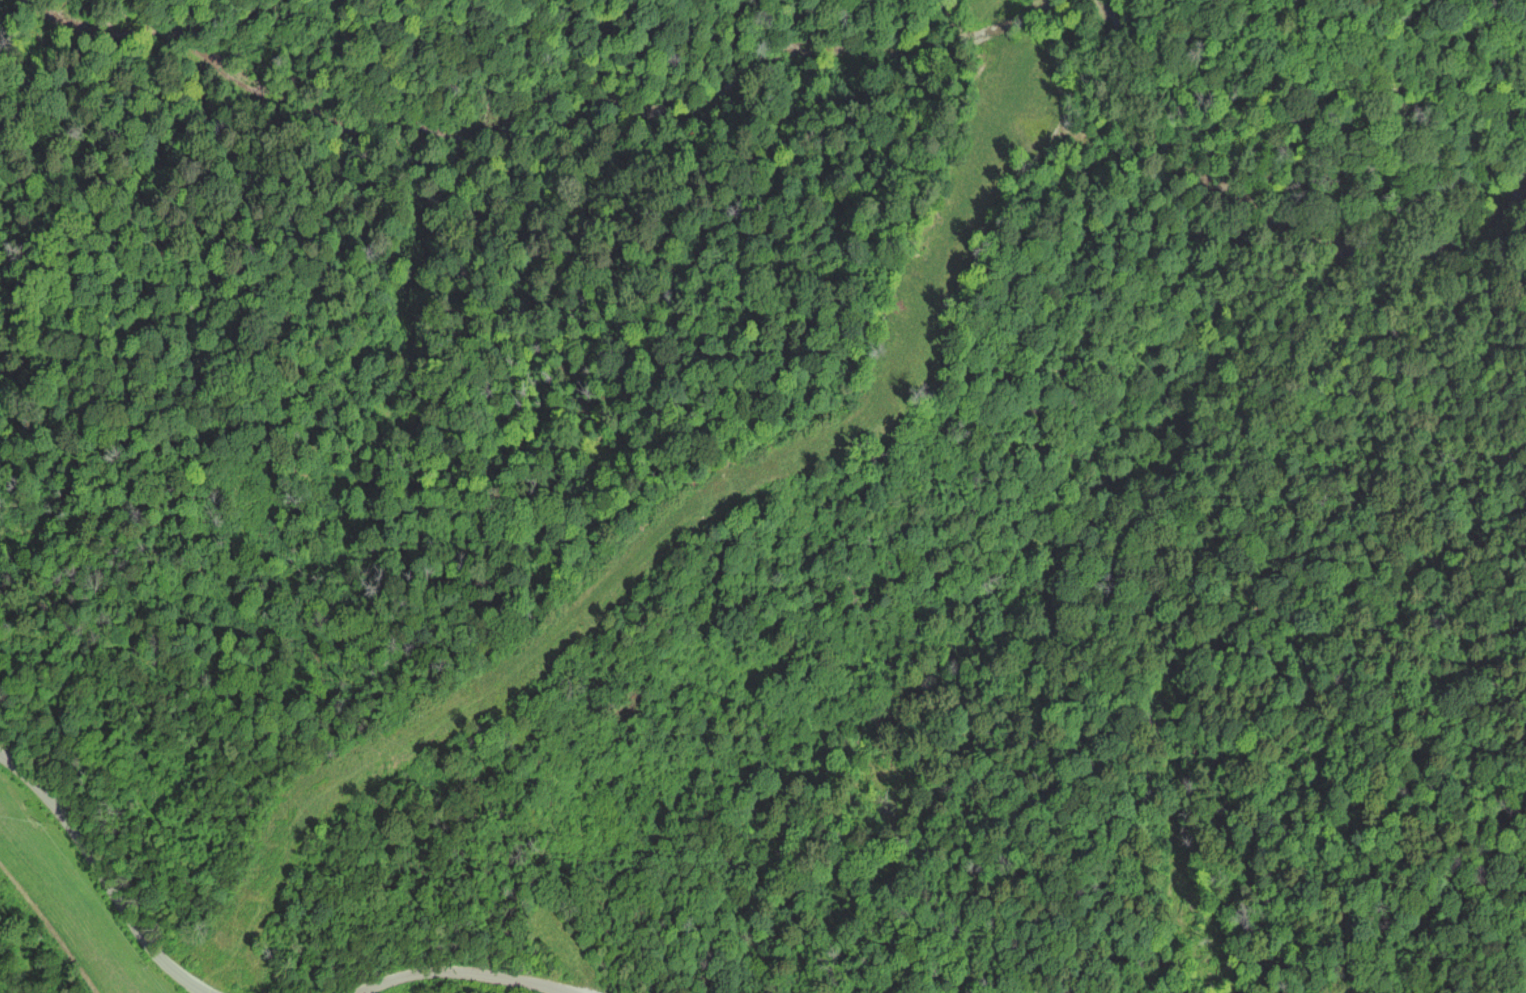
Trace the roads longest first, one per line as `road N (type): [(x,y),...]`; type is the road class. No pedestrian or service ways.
road 1 (tertiary): [(199,992),(142,941),(39,787),(0,755)]
road 2 (tertiary): [(565,992),(488,975),(426,973),(346,992)]

